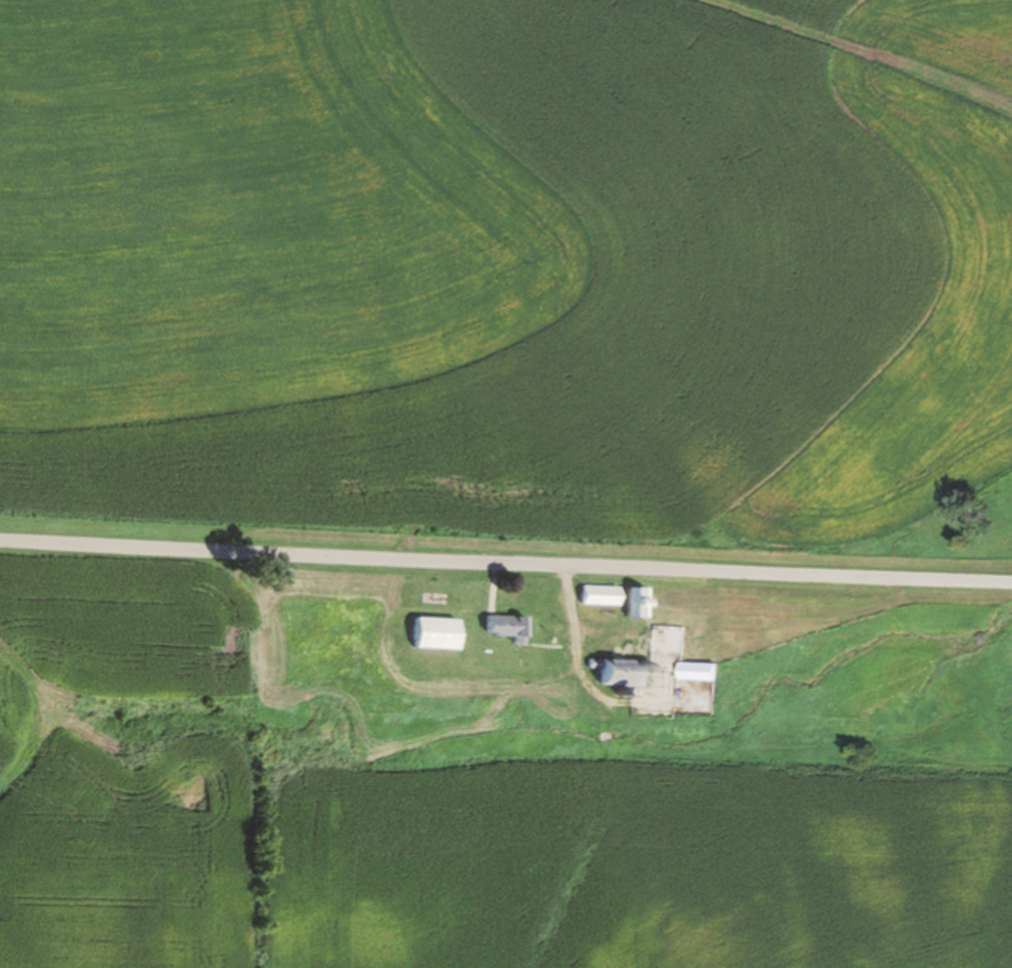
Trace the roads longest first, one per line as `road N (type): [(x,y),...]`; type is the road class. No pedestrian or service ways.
road 1 (residential): [(1011,587),(0,544)]

